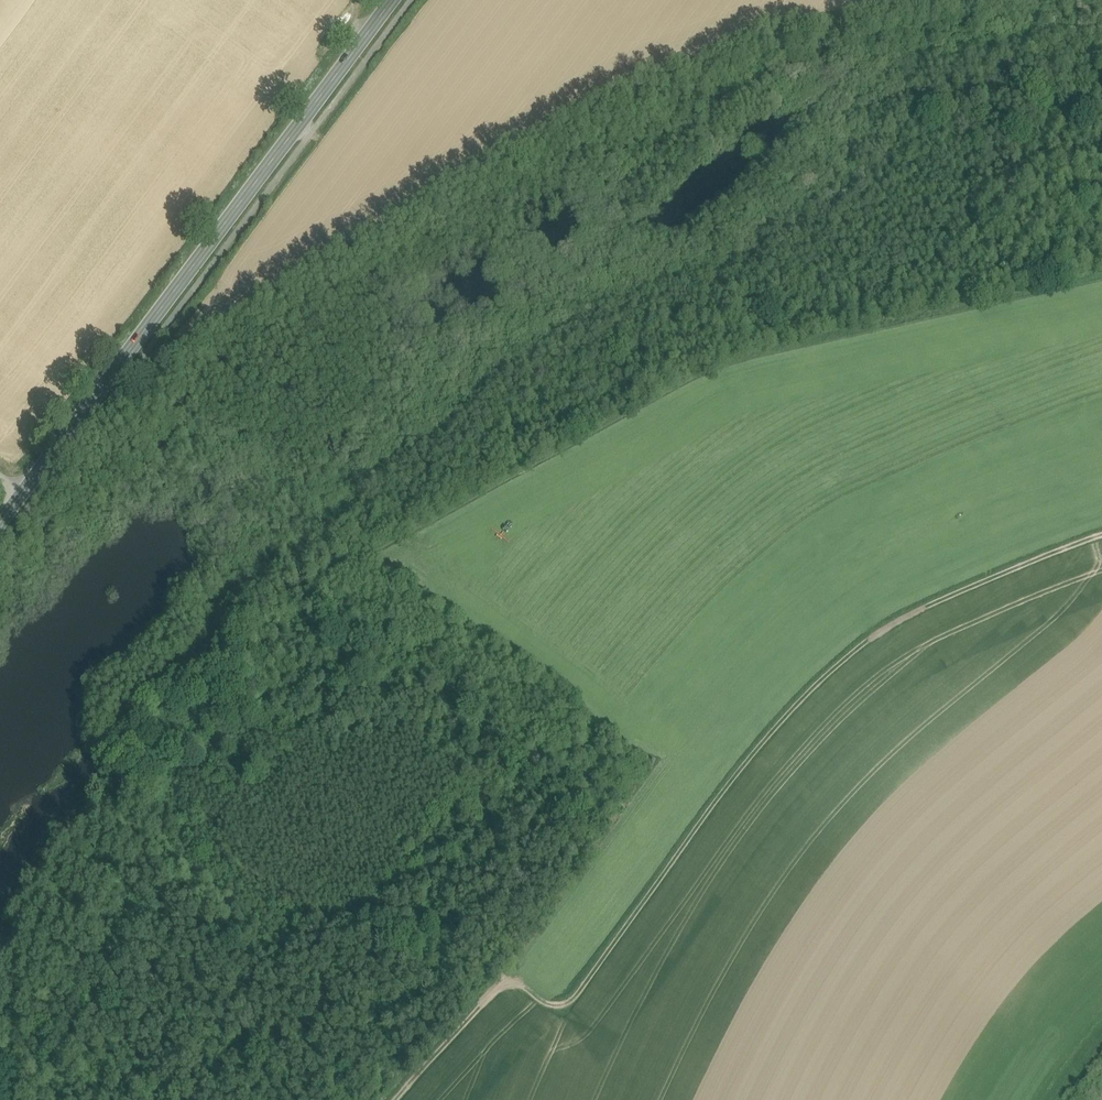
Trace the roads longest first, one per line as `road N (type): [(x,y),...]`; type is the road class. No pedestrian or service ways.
road 1 (secondary): [(392,0),(0,519)]

